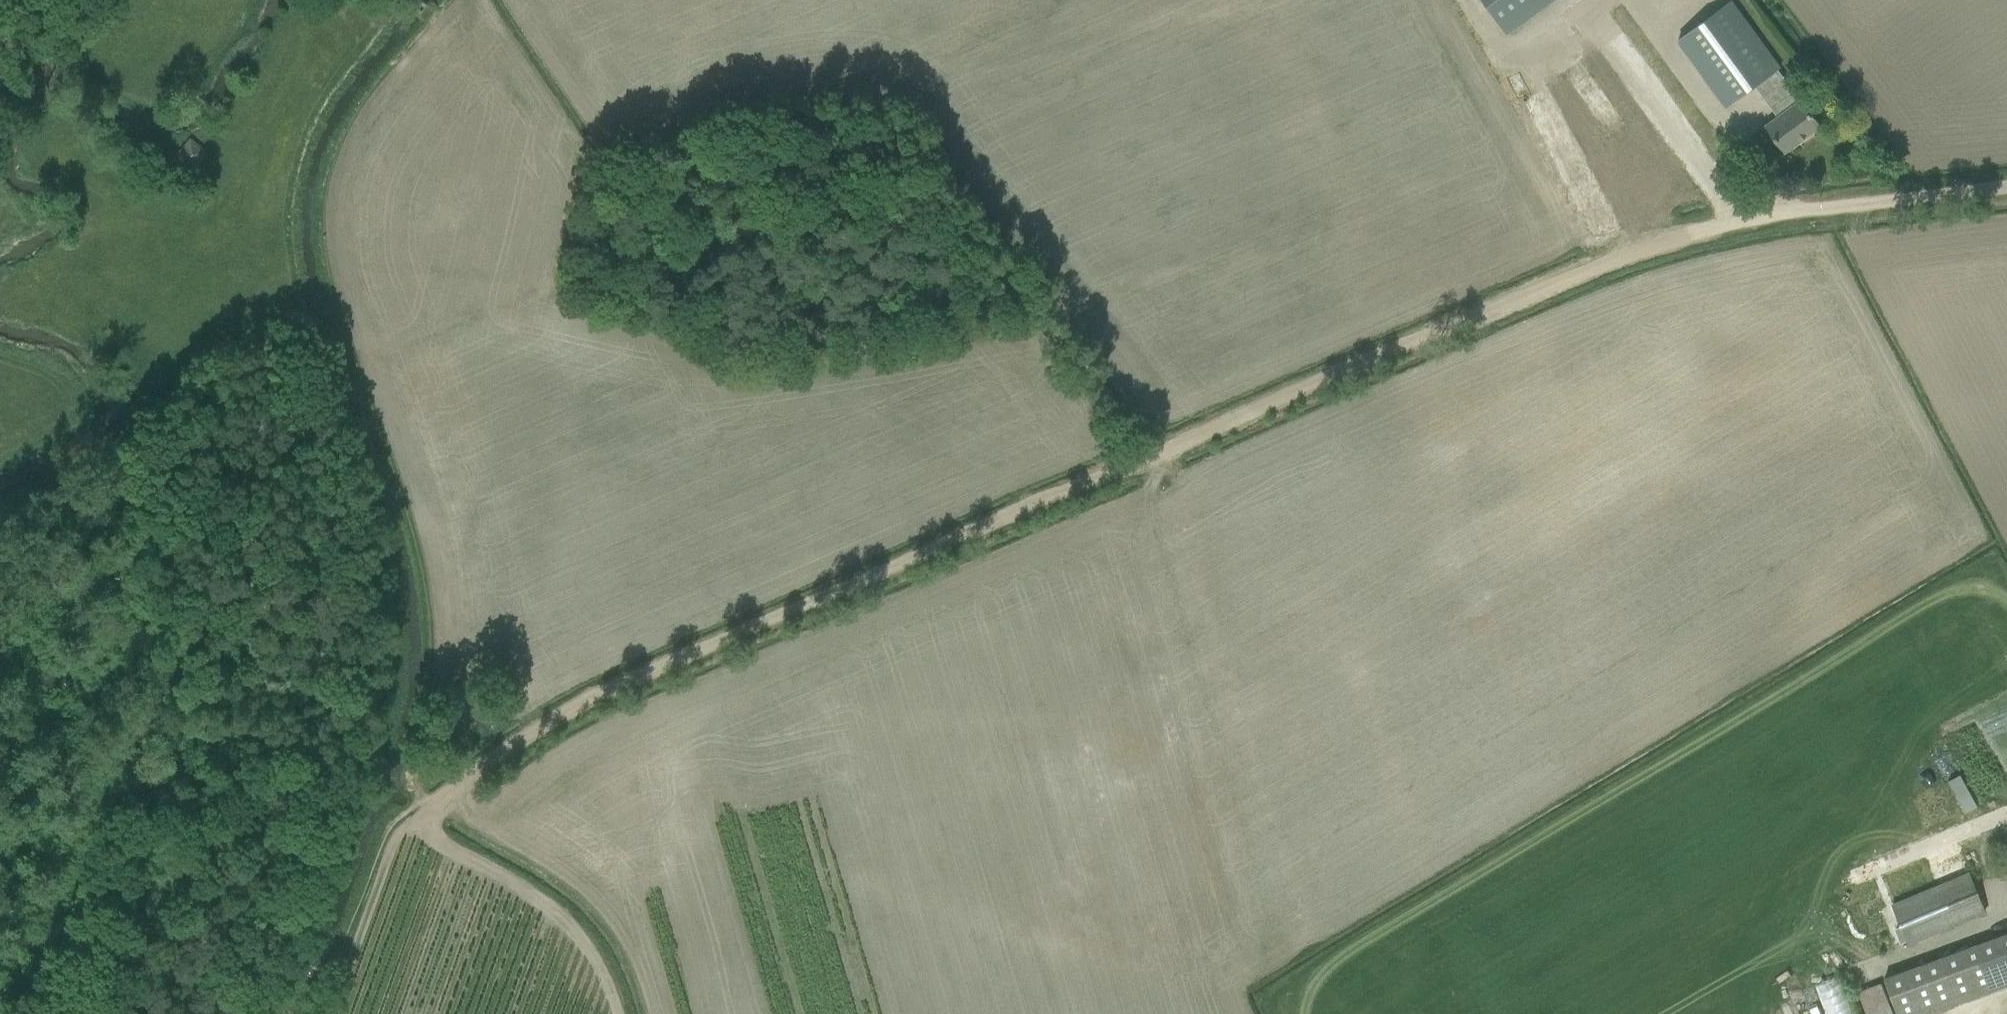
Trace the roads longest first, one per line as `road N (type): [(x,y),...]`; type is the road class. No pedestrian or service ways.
road 1 (track): [(399,828),(540,728),(605,693),(1546,283),(1683,236)]
road 2 (track): [(257,1013),(277,959),(333,975),(399,828)]

